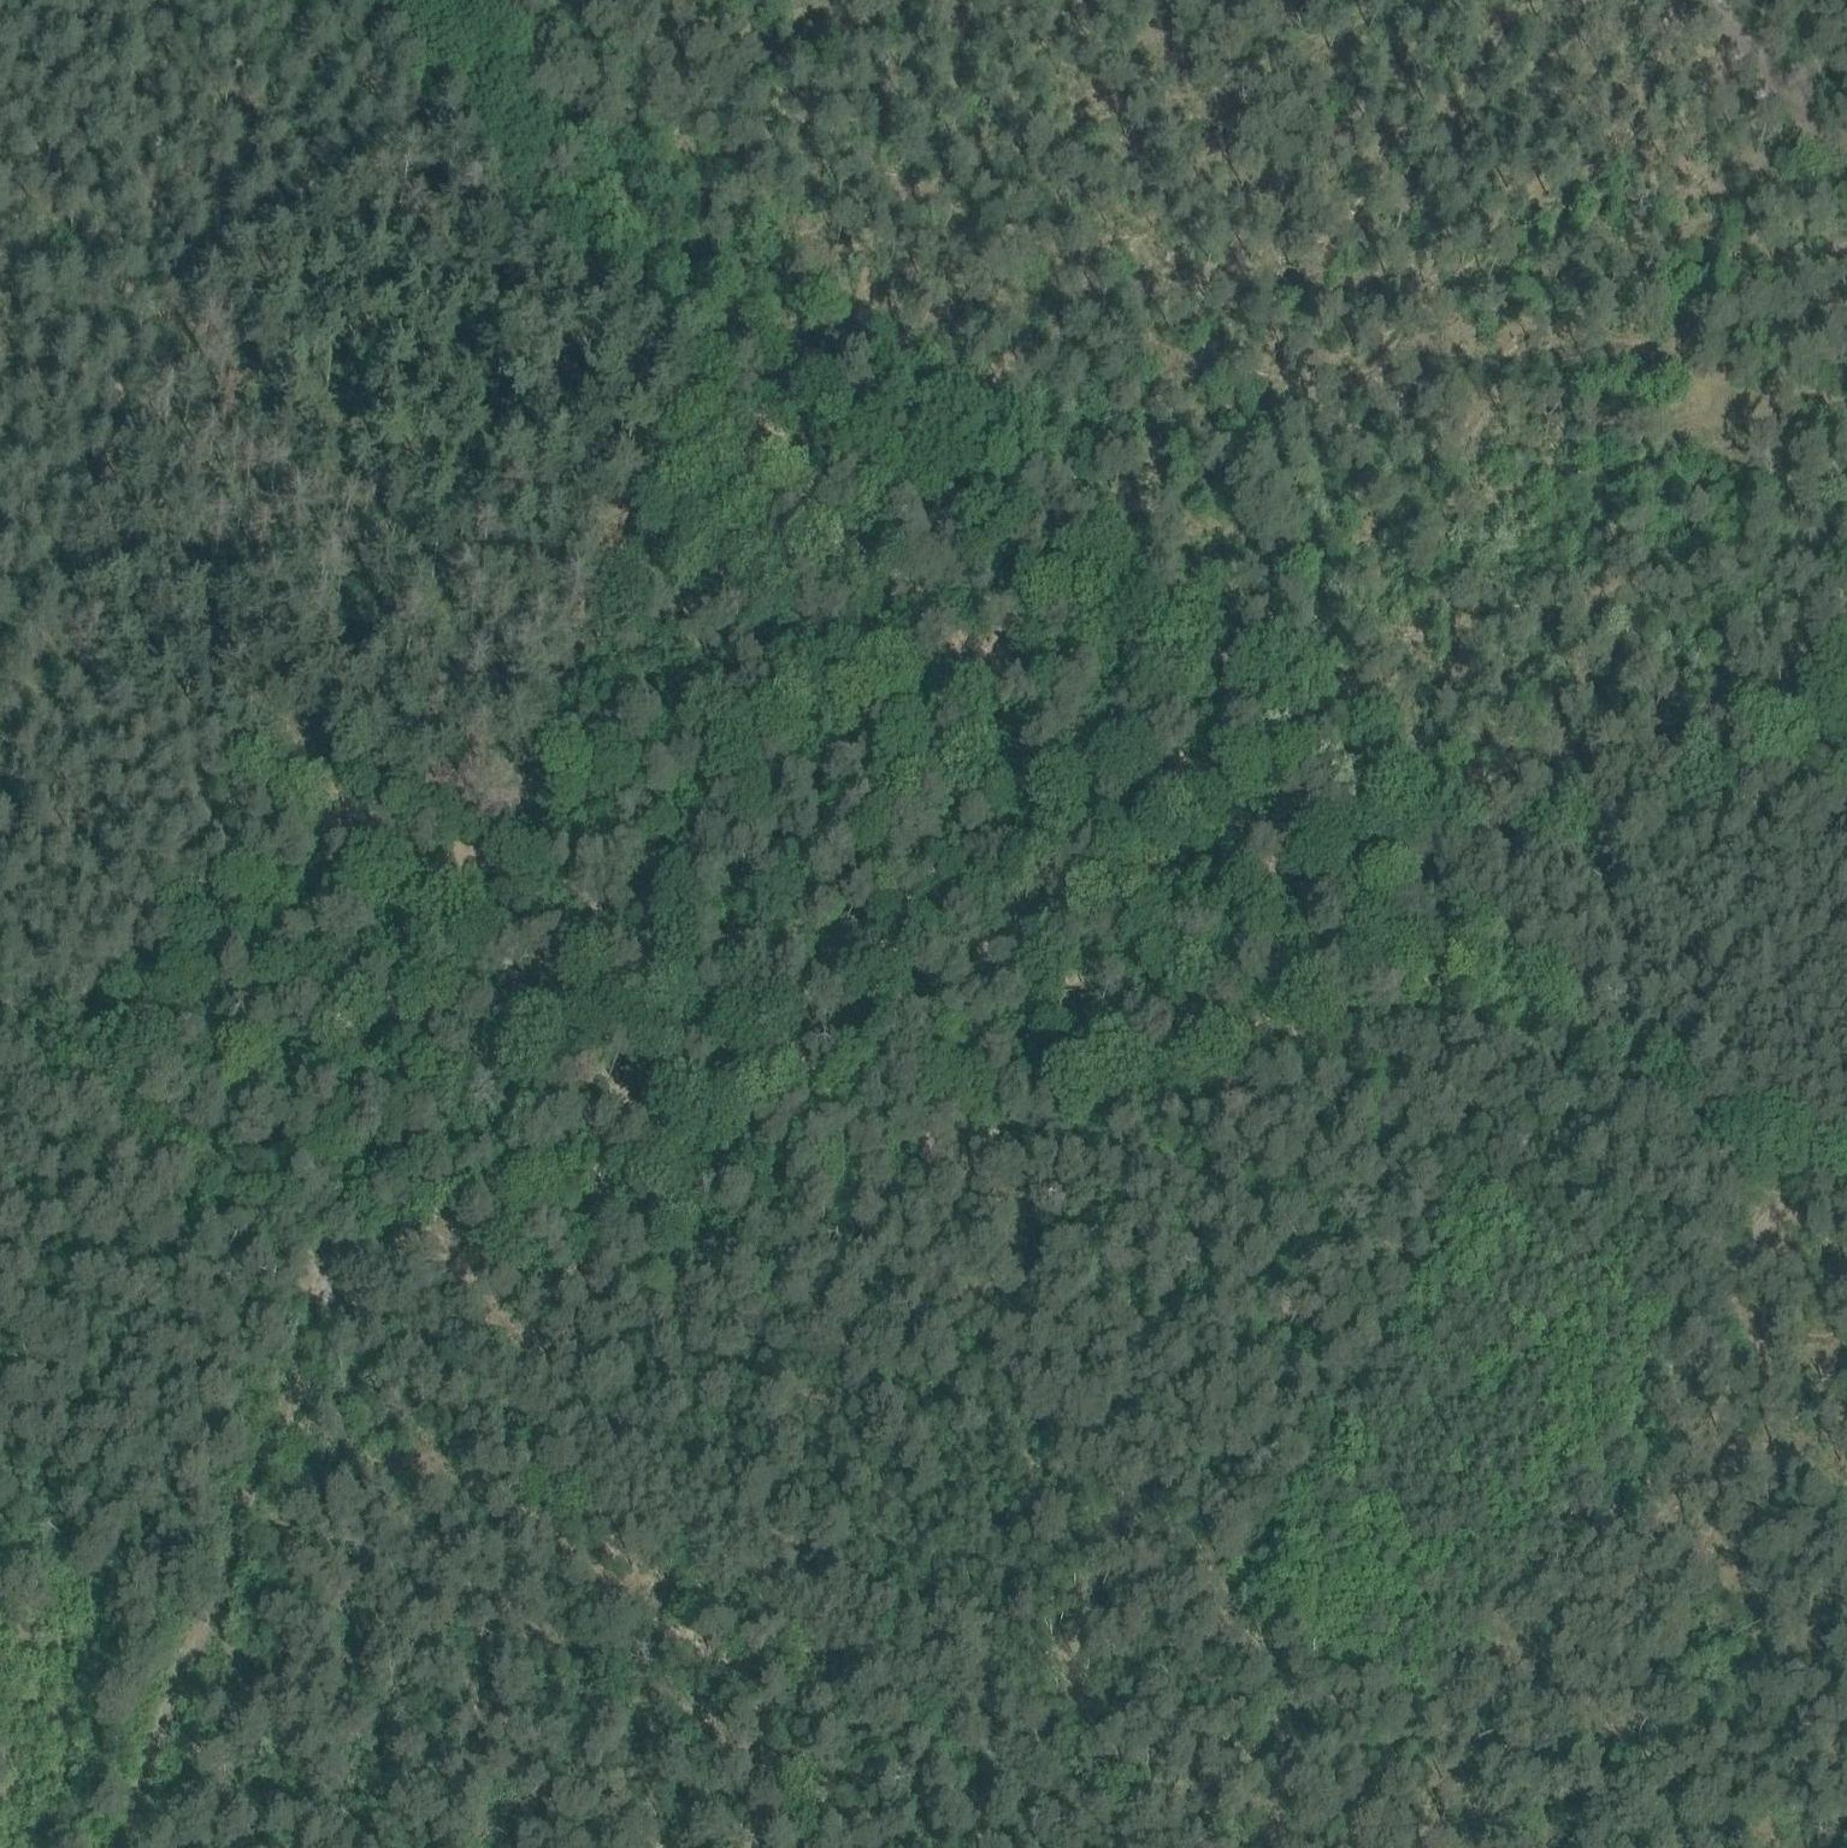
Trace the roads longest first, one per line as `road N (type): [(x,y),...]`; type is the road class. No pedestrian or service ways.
road 1 (track): [(331,1255),(101,1847)]
road 2 (track): [(1708,0),(1846,147)]

